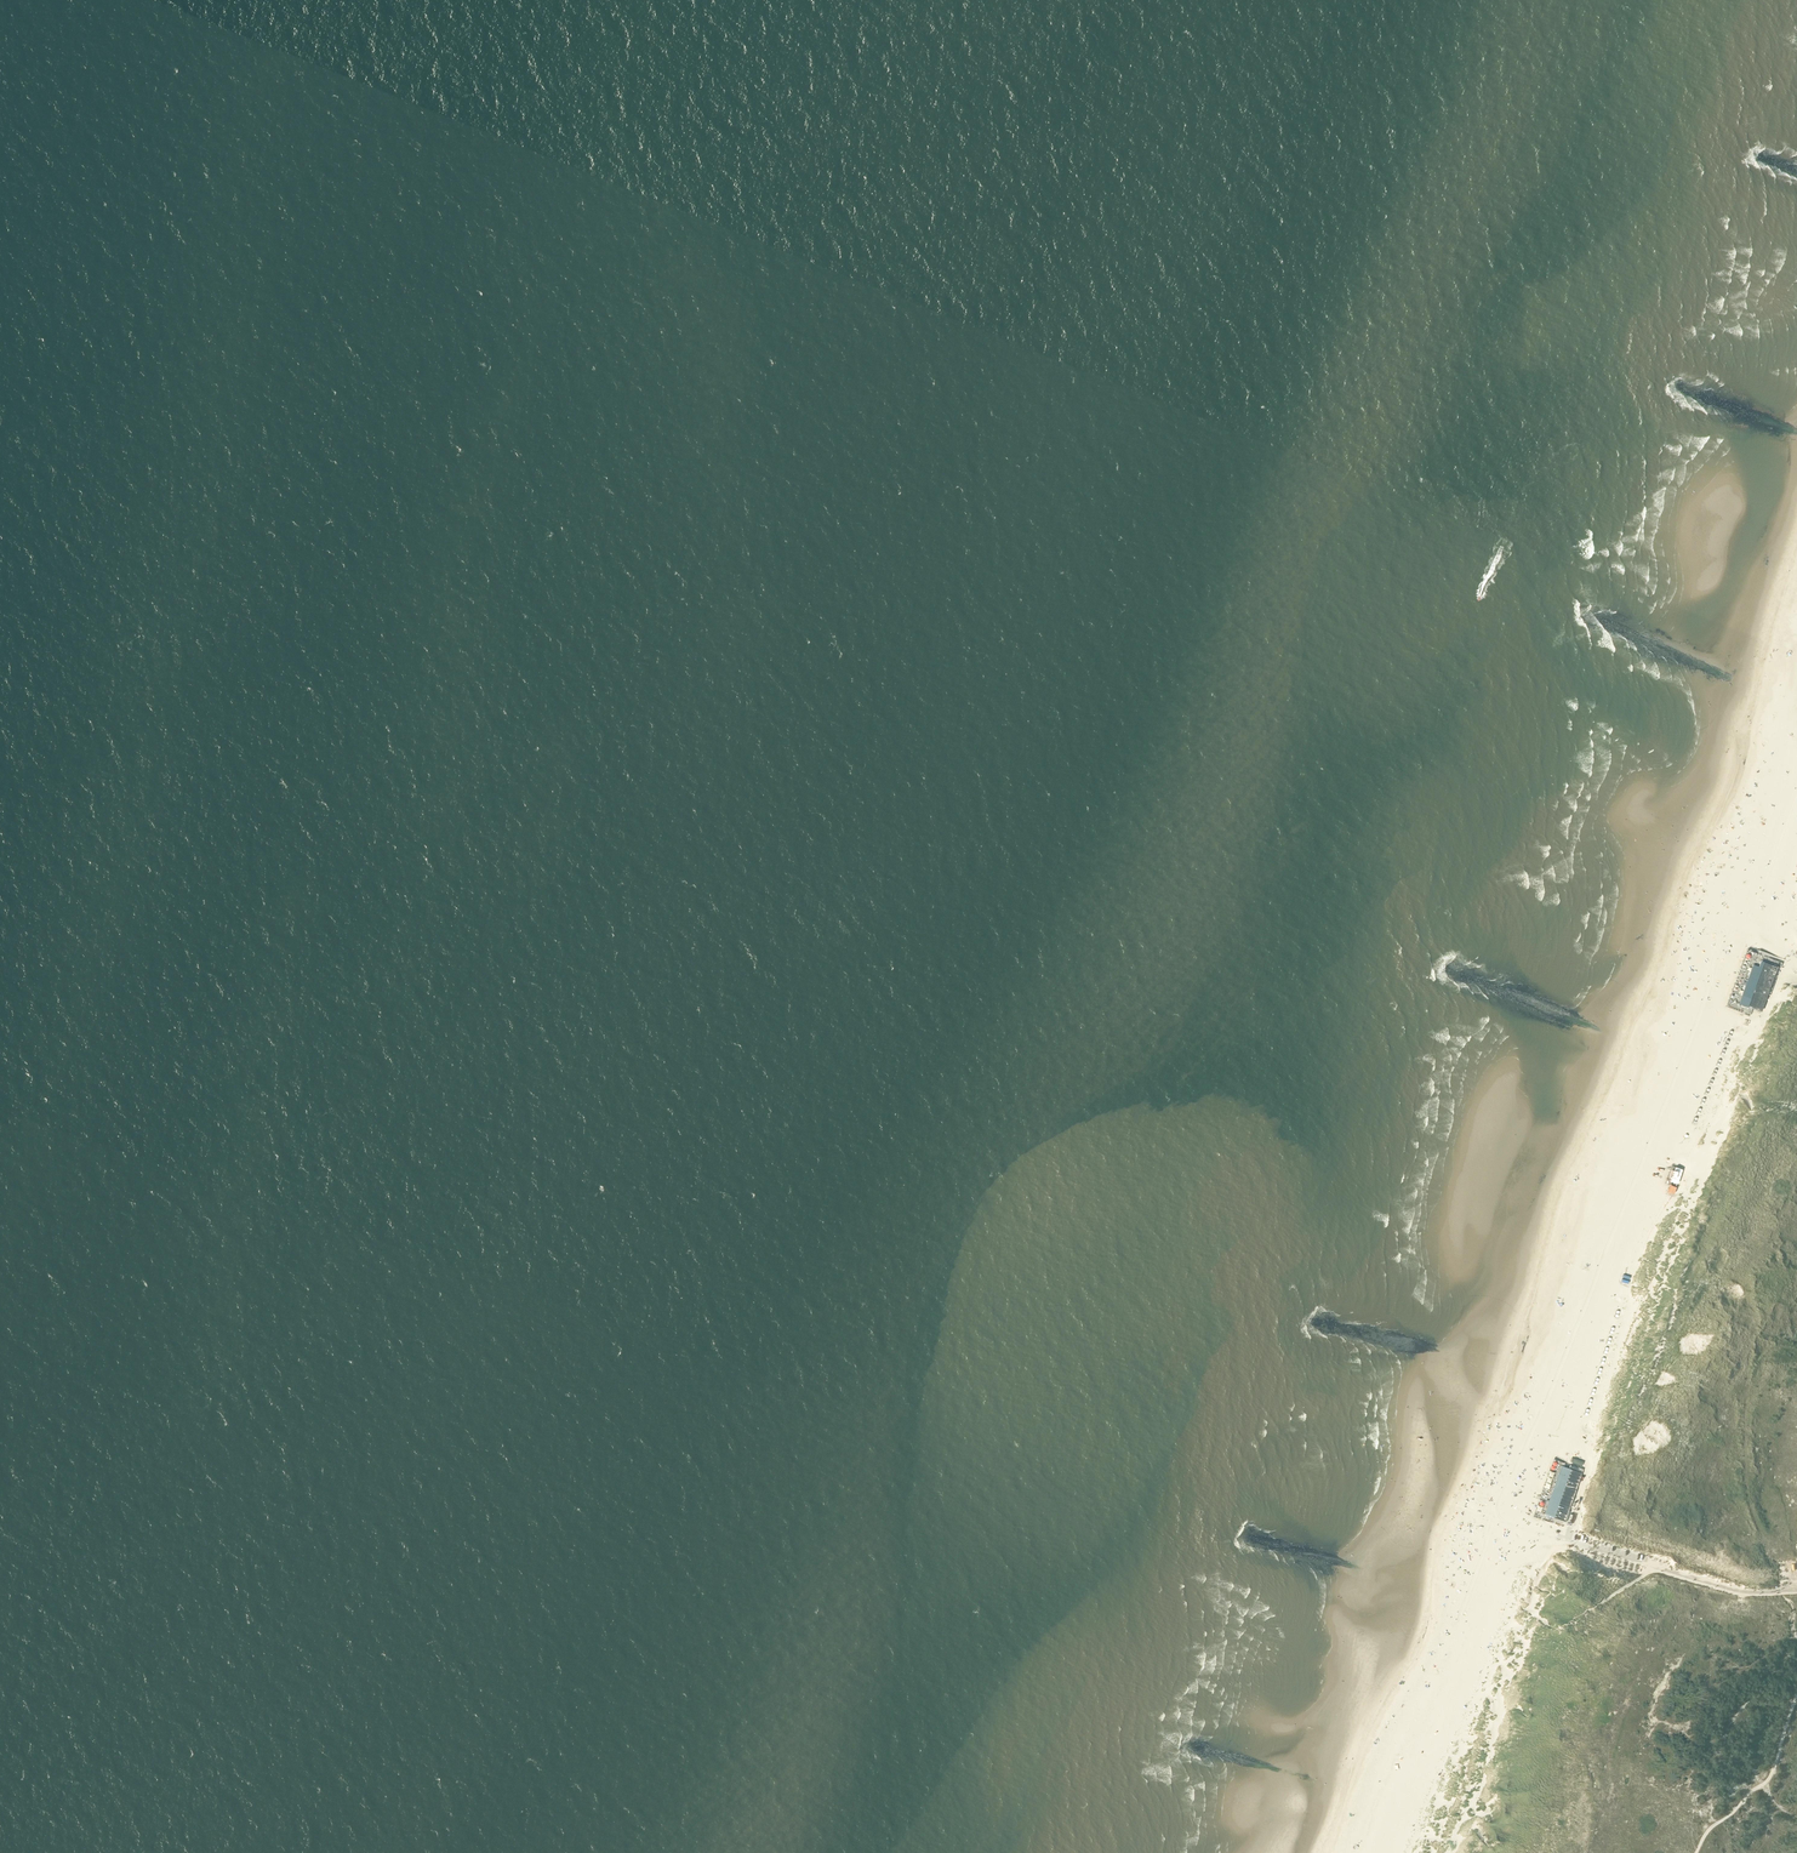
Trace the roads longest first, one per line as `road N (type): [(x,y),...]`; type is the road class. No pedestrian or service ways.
road 1 (unclassified): [(1796,1590),(1735,1591),(1575,1543)]

